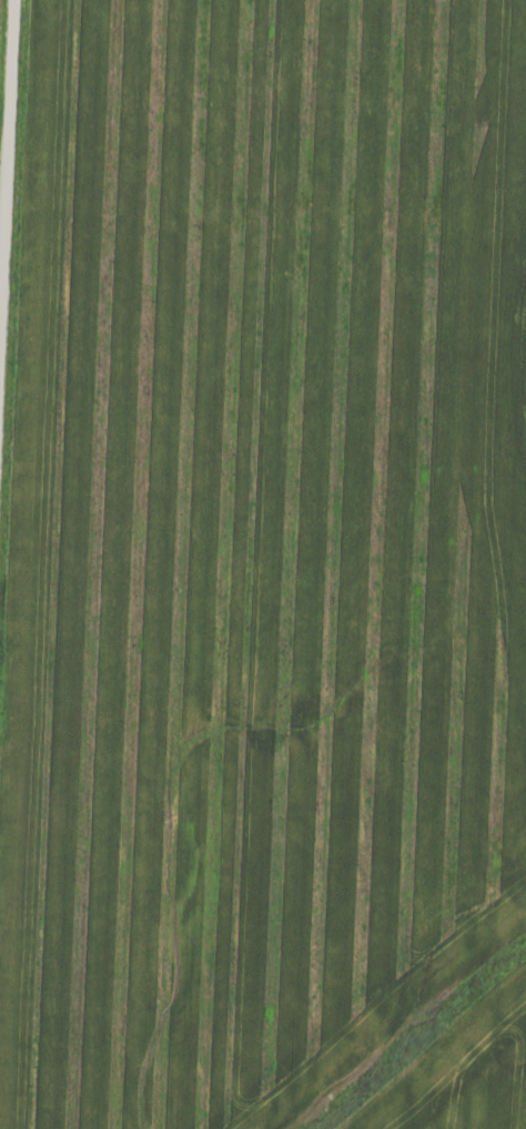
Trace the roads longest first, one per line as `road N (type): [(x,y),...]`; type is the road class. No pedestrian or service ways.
road 1 (residential): [(0,290),(11,0)]

